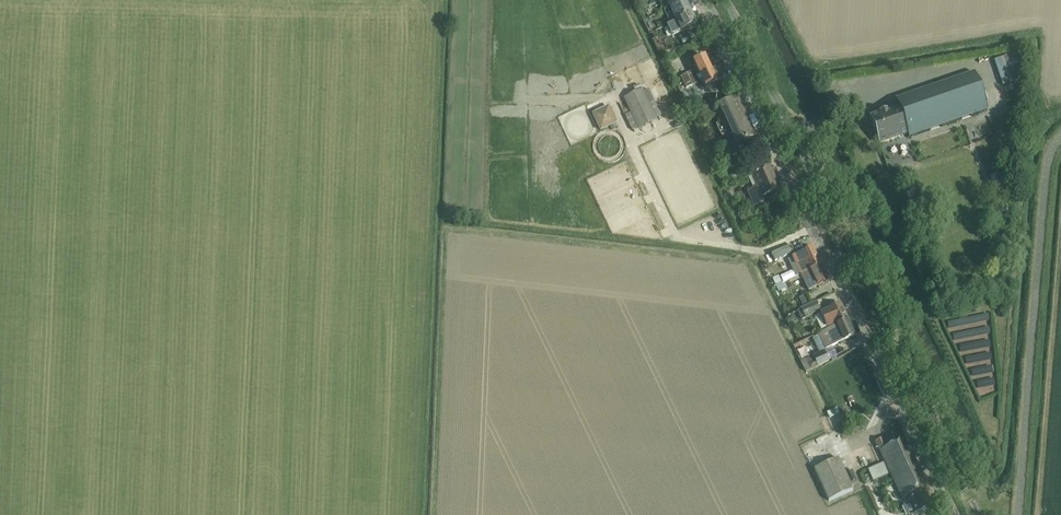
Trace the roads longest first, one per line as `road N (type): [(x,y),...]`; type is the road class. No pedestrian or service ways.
road 1 (secondary): [(952,514),(703,0)]
road 2 (track): [(839,281),(815,184),(725,0)]
road 3 (track): [(792,131),(947,70),(981,66),(1000,111)]

